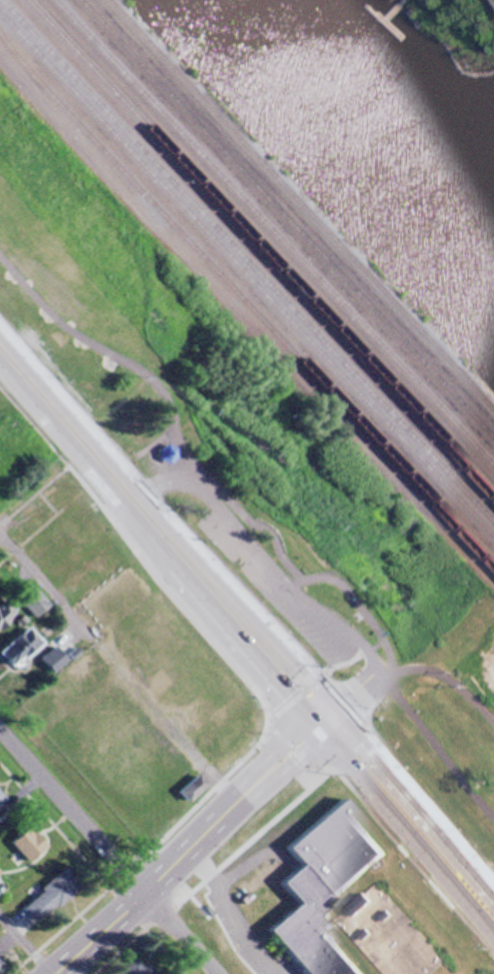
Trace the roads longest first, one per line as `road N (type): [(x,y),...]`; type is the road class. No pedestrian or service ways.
road 1 (trunk): [(118,497),(493,925)]
road 2 (trunk): [(337,707),(0,327)]
road 3 (residential): [(0,727),(216,973)]
road 4 (secondary): [(233,802),(53,973)]
road 5 (trunk): [(493,892),(337,707)]
road 6 (trunk): [(0,362),(118,497)]
road 7 (secondary): [(337,707),(285,732),(233,802)]
road 8 (secondary): [(233,802),(322,736),(337,707)]

